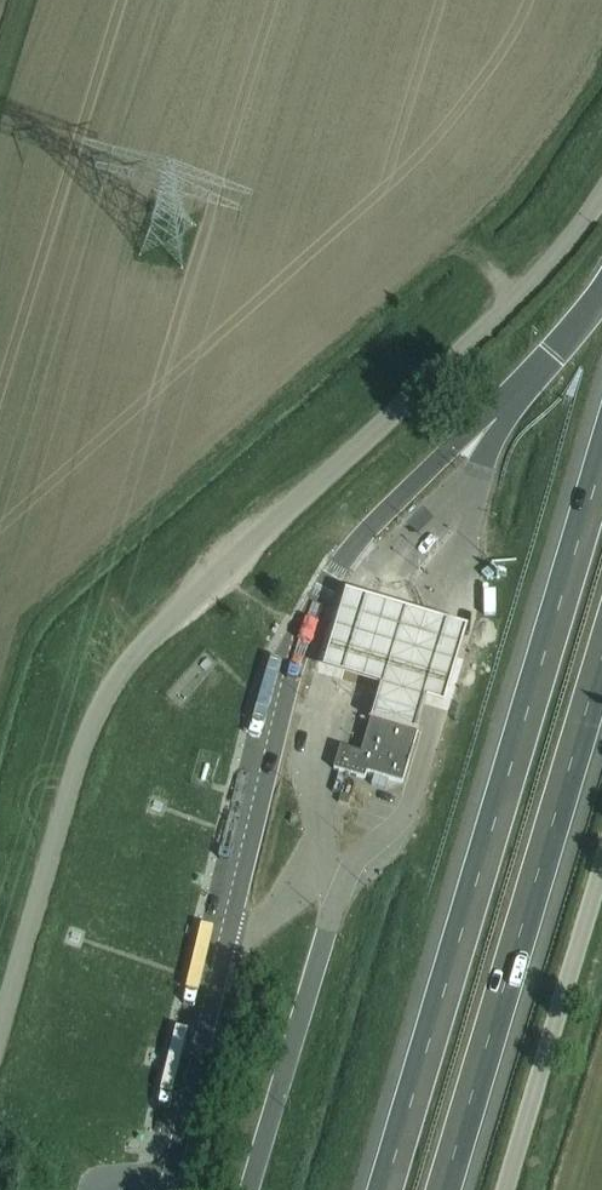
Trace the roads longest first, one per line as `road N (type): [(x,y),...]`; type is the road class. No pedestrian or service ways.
road 1 (unclassified): [(0,1024),(86,739),(124,665),(402,407),(575,233),(601,191)]
road 2 (motorway): [(601,458),(384,1189)]
road 3 (motorway): [(441,1189),(601,653)]
road 4 (unclassified): [(505,1189),(601,867)]

